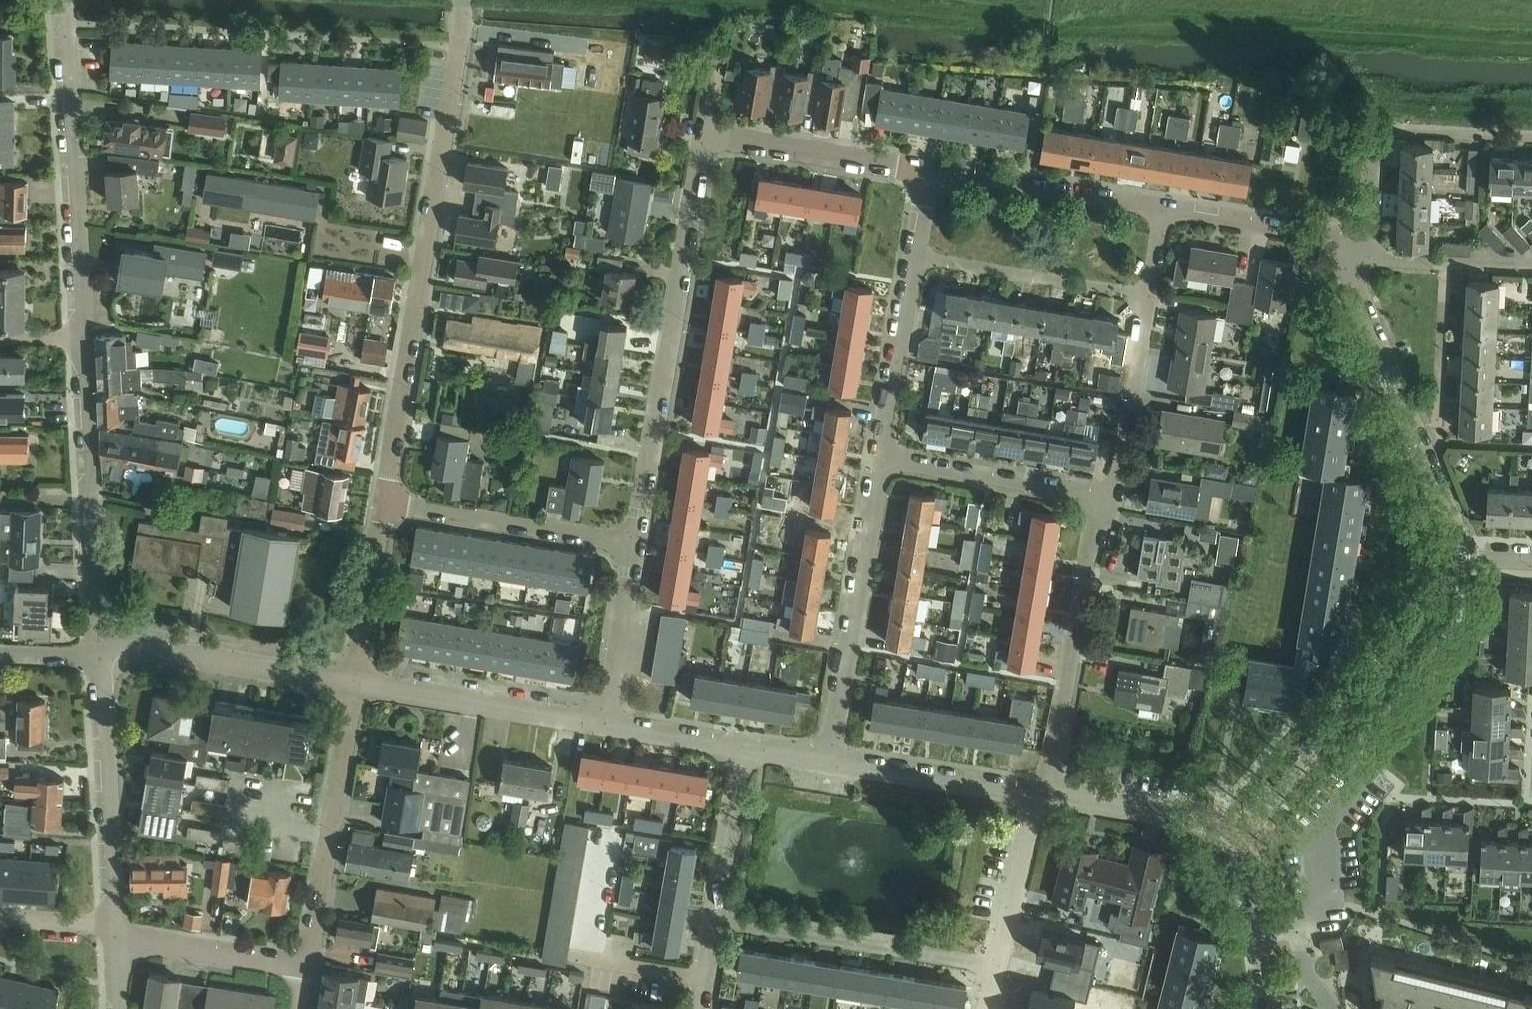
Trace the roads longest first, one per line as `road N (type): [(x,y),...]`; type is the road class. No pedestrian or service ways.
road 1 (residential): [(635,544),(706,133),(931,171)]
road 2 (residential): [(386,503),(462,0)]
road 3 (unclassified): [(1252,827),(1459,558)]
road 4 (residential): [(84,336),(64,0)]
road 5 (residential): [(1459,558),(1441,483),(1354,280),(1360,255)]
road 6 (residential): [(100,658),(84,336)]
road 7 (residential): [(879,460),(831,760)]
road 8 (residential): [(1041,793),(1056,766),(1102,497)]
road 9 (residential): [(309,967),(355,683)]
road 10 (residential): [(997,967),(714,922)]
road 11 (residential): [(1360,255),(1373,229),(1380,129),(1531,137)]
road 12 (unclassified): [(116,932),(100,658)]
road 13 (unclassified): [(100,658),(167,653),(355,683)]
road 14 (unclassified): [(355,683),(605,725)]
road 15 (residential): [(635,544),(386,503)]
road 16 (residential): [(931,171),(1166,209)]
road 17 (residential): [(1150,296),(916,257)]
road 18 (residential): [(1102,497),(879,460)]
road 19 (unclassified): [(1041,793),(1252,827)]
road 20 (unclassified): [(831,760),(1041,793)]
road 21 (residential): [(1102,497),(1117,477),(1150,296)]
road 22 (residential): [(916,257),(879,460)]
road 23 (residential): [(1166,209),(1314,232),(1360,255)]
road 24 (residential): [(309,967),(116,932)]
road 25 (residential): [(605,725),(635,544)]
road 26 (residential): [(355,683),(386,503)]
road 27 (unclassified): [(1274,1008),(1252,827)]
road 28 (residential): [(1041,793),(997,967)]
road 29 (residential): [(714,922),(742,747)]
road 30 (residential): [(1531,266),(1360,255)]
road 31 (unclassified): [(605,725),(742,747)]

